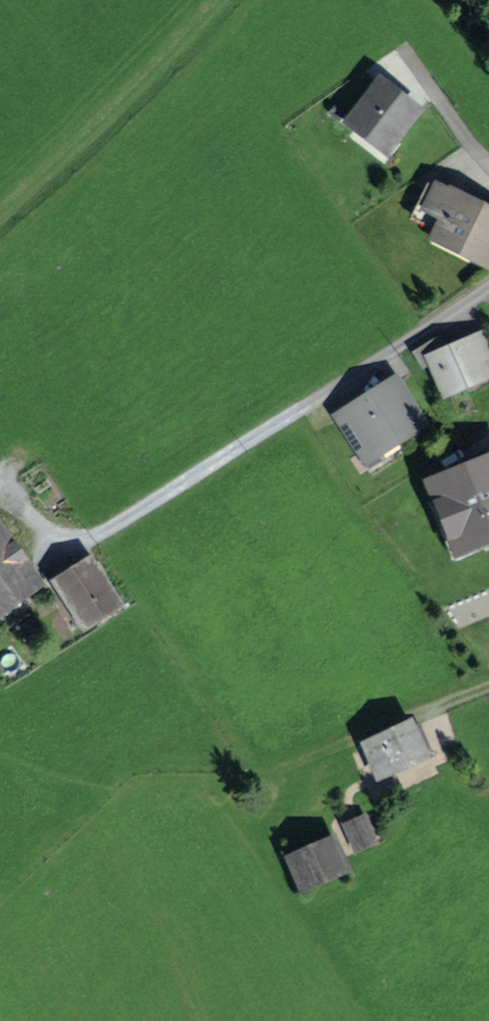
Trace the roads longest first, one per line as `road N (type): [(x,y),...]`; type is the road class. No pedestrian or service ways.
road 1 (residential): [(405,50),(488,161)]

